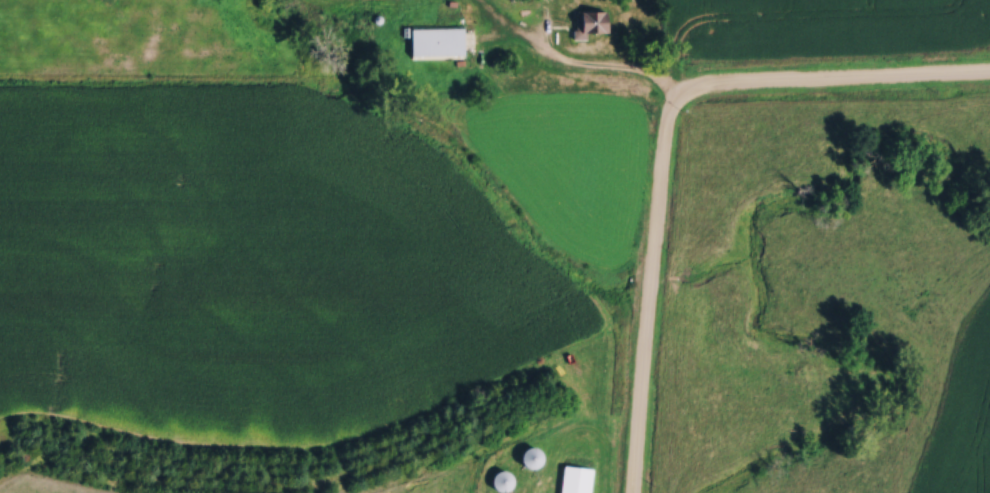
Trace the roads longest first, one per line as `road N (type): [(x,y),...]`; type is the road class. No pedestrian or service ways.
road 1 (residential): [(633,492),(665,136),(676,106),(703,88),(989,75)]

